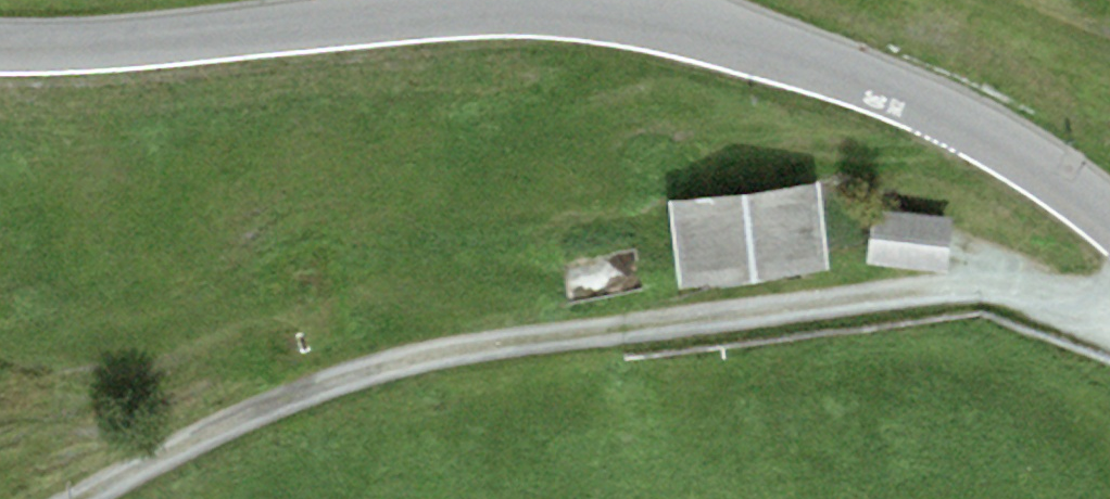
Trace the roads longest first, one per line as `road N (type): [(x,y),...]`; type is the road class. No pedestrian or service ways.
road 1 (tertiary): [(1109,218),(950,110),(760,42),(611,2),(498,0),(106,45),(0,46)]
road 2 (track): [(76,498),(216,426),(364,370),(611,327),(956,288),(1023,291),(1109,321)]

